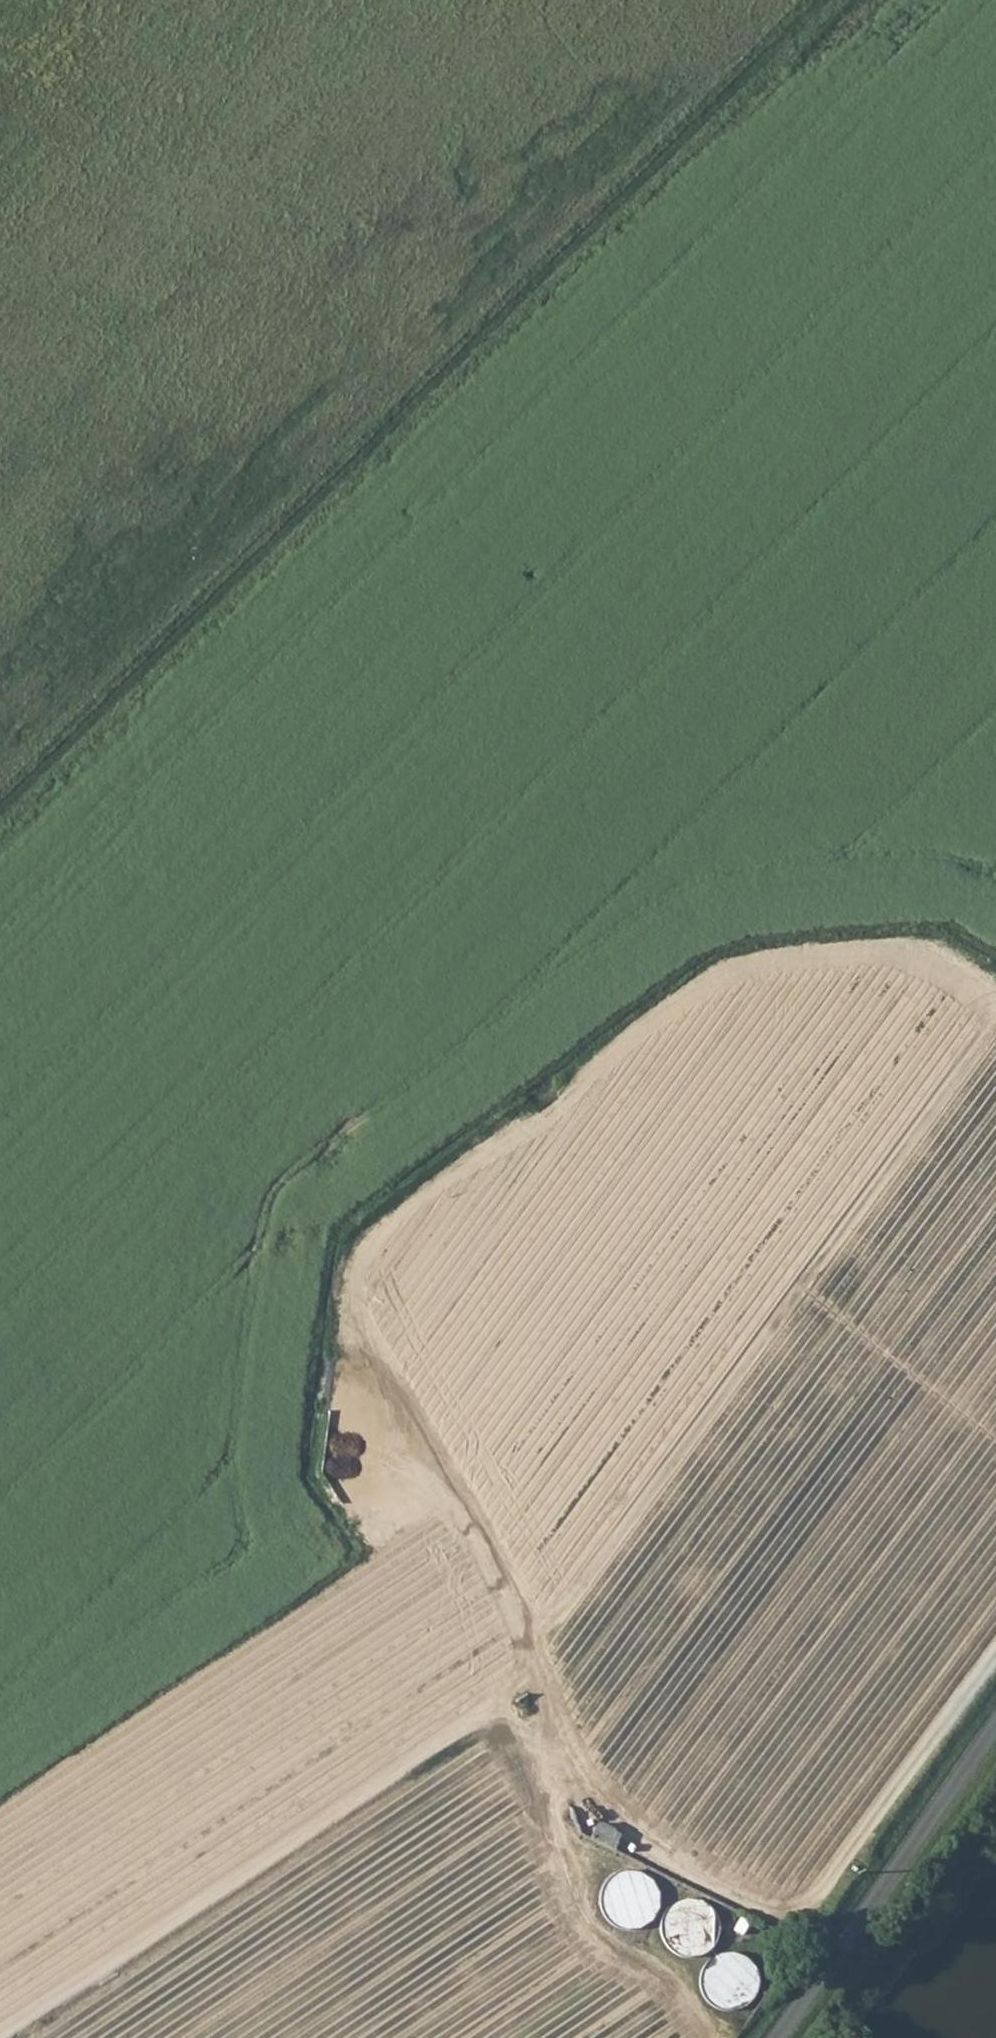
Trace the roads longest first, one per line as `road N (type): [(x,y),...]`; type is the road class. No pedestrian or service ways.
road 1 (track): [(819,0),(0,801)]
road 2 (track): [(774,2037),(995,1726)]

